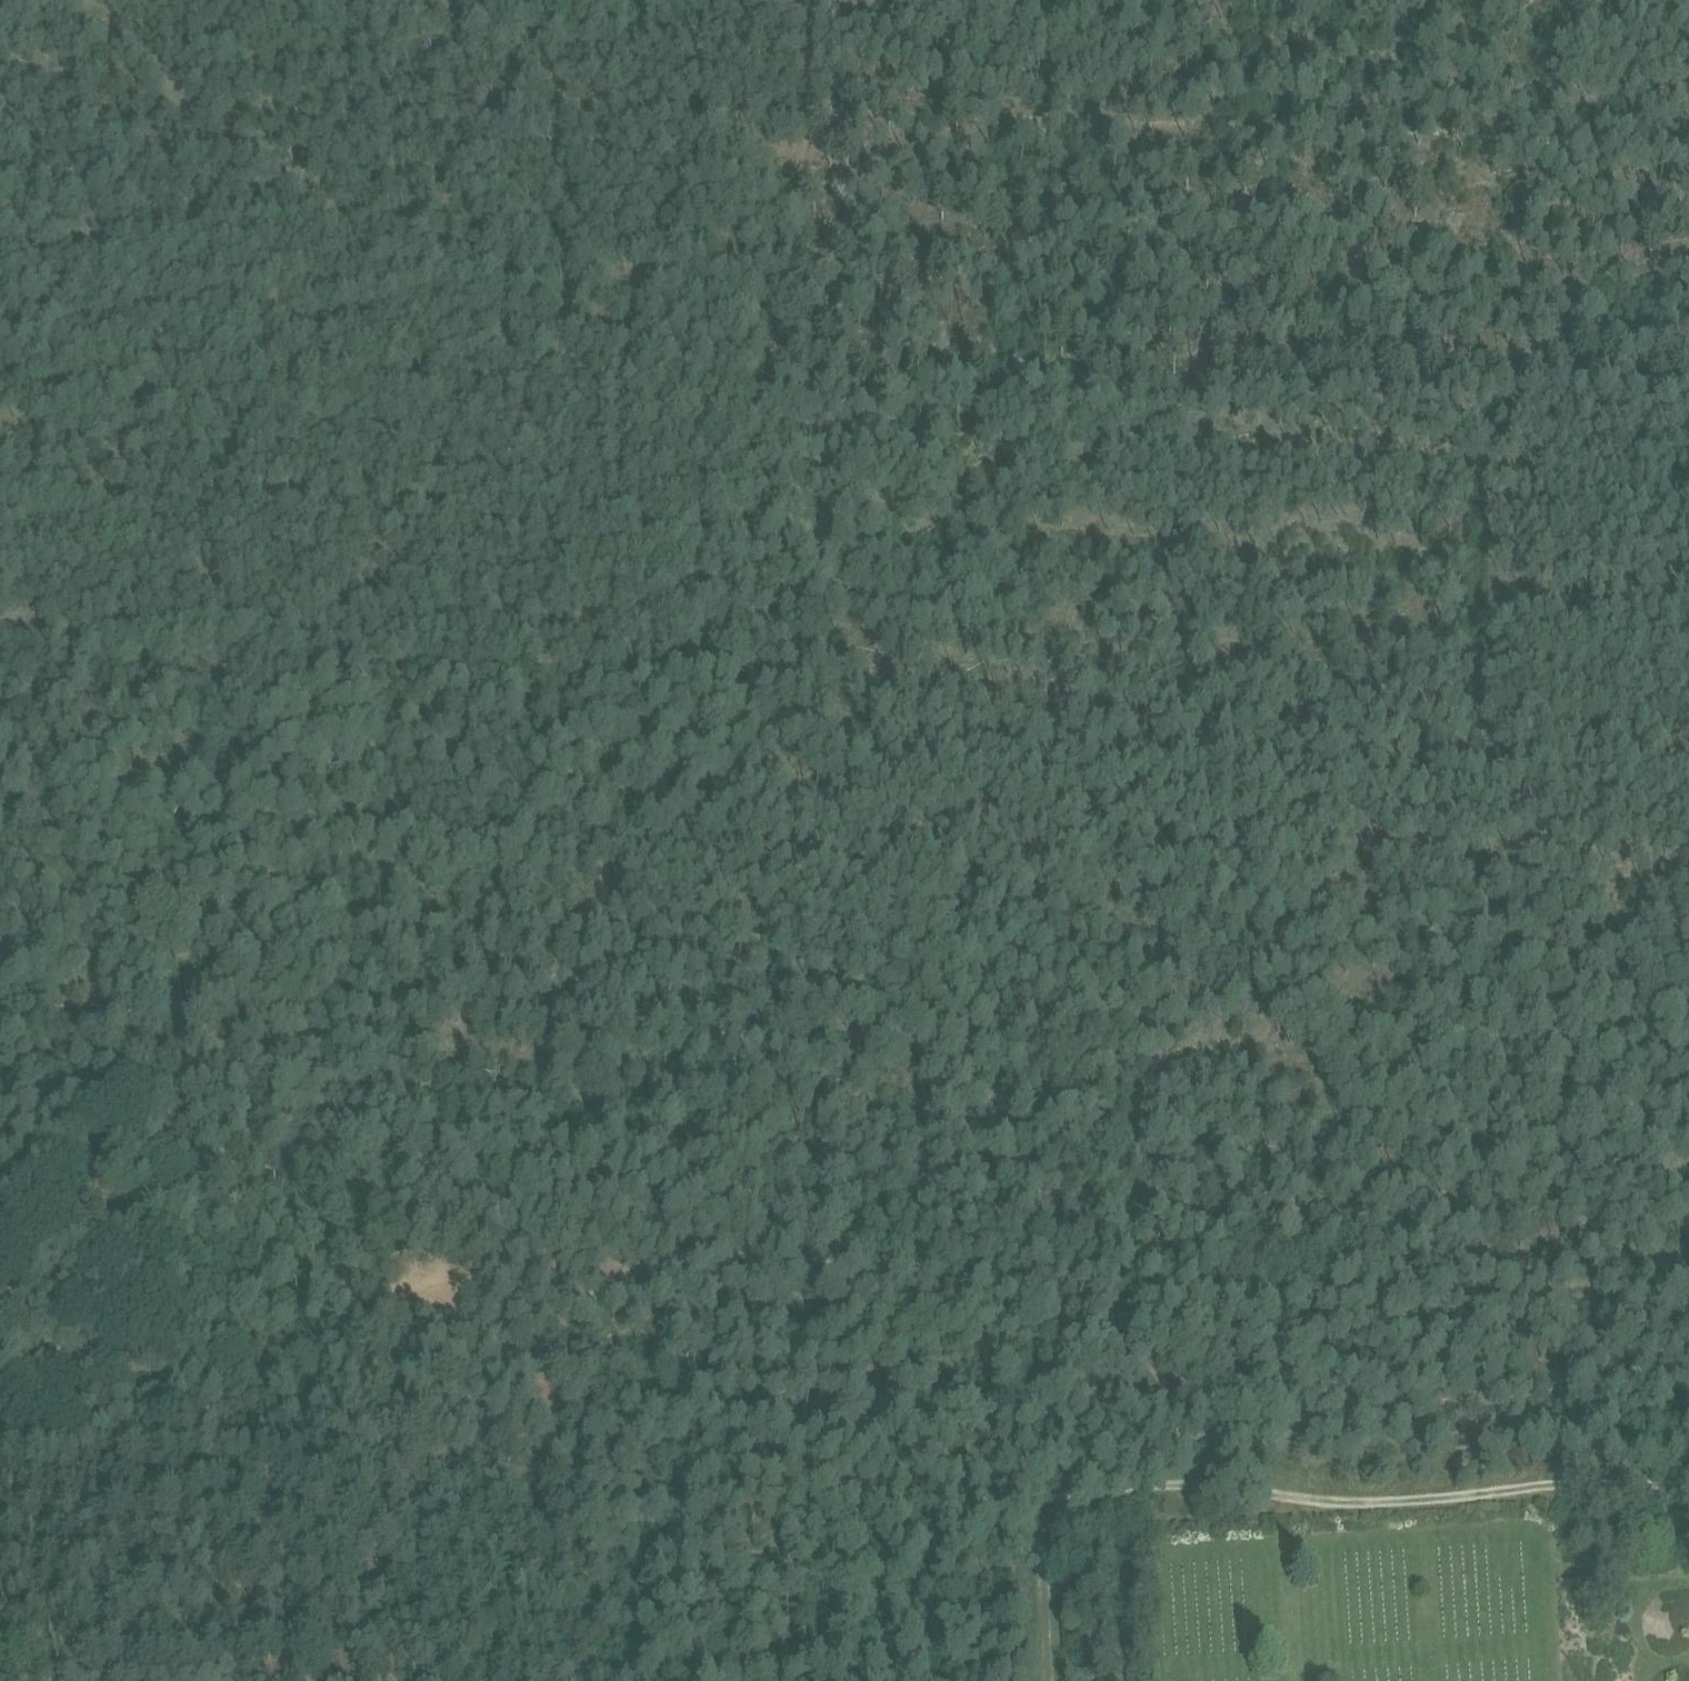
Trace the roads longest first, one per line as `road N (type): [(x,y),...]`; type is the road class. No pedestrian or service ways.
road 1 (track): [(1688,1477),(1356,1500),(1228,1489),(1098,1491),(1071,1500),(1044,1528),(1051,1680)]

